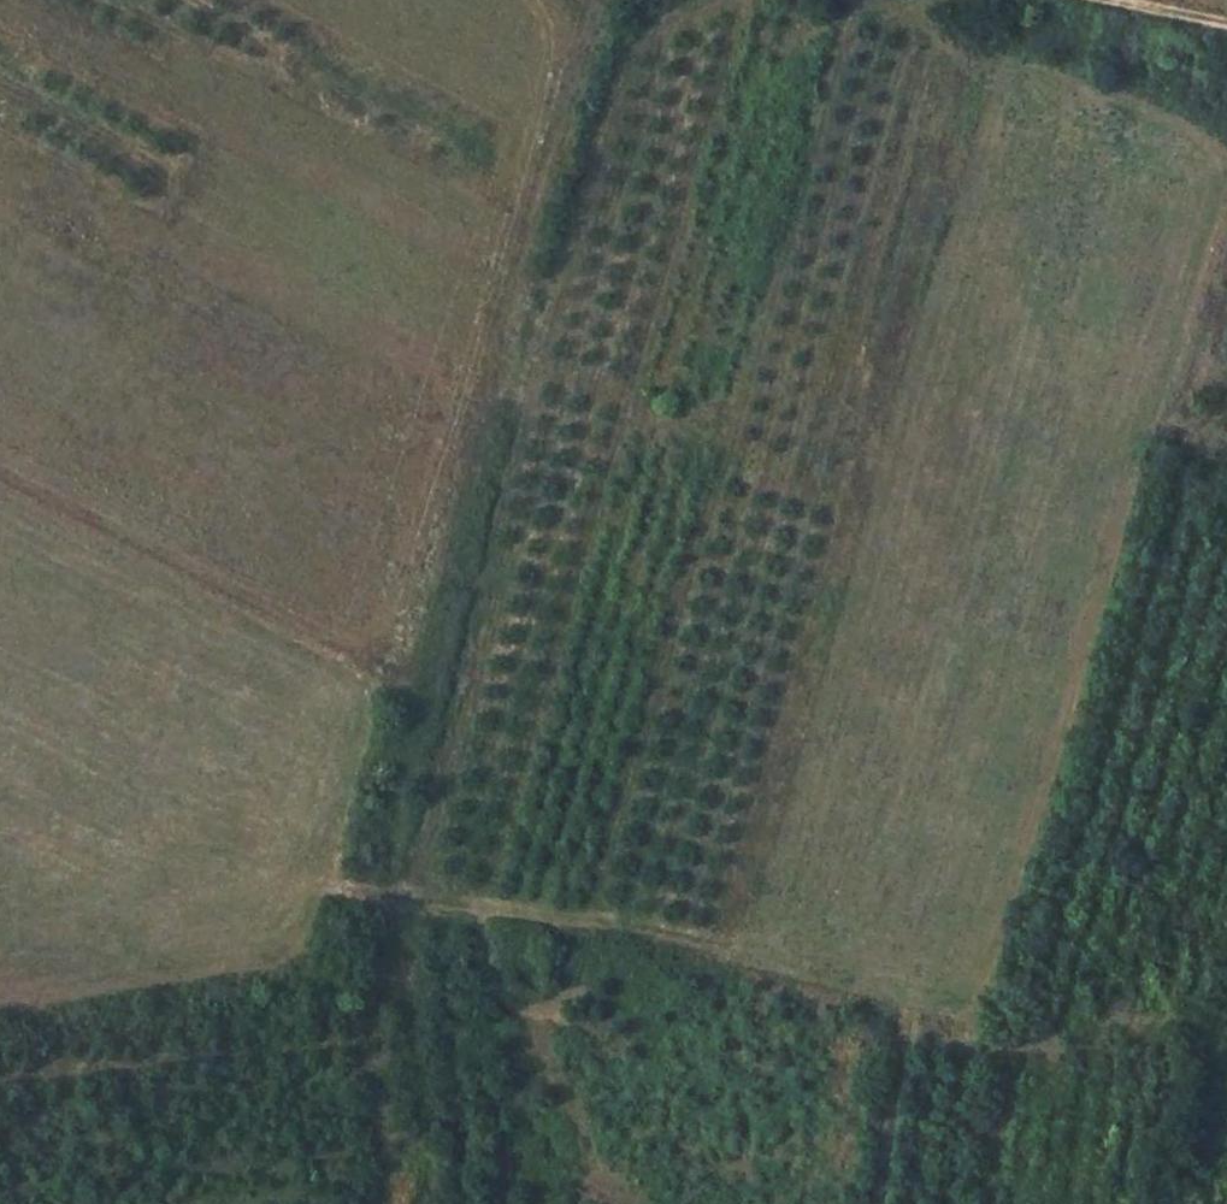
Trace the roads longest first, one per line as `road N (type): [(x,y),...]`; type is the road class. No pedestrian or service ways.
road 1 (track): [(1226,25),(1096,0)]

